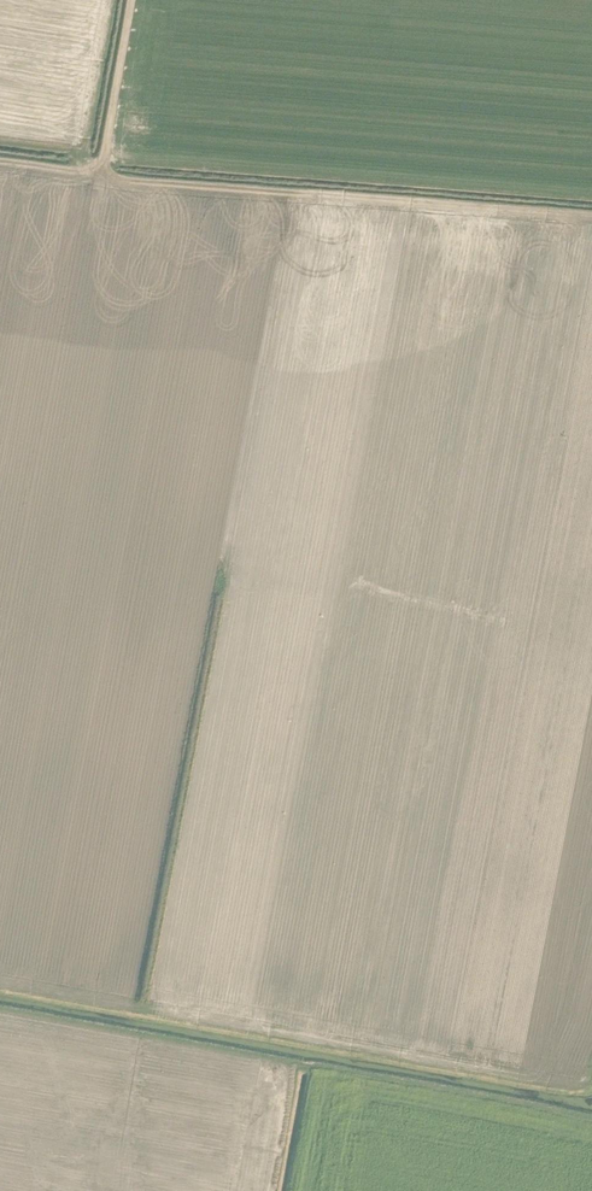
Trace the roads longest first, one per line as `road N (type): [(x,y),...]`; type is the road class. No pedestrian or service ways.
road 1 (track): [(0,162),(99,173),(131,0)]

